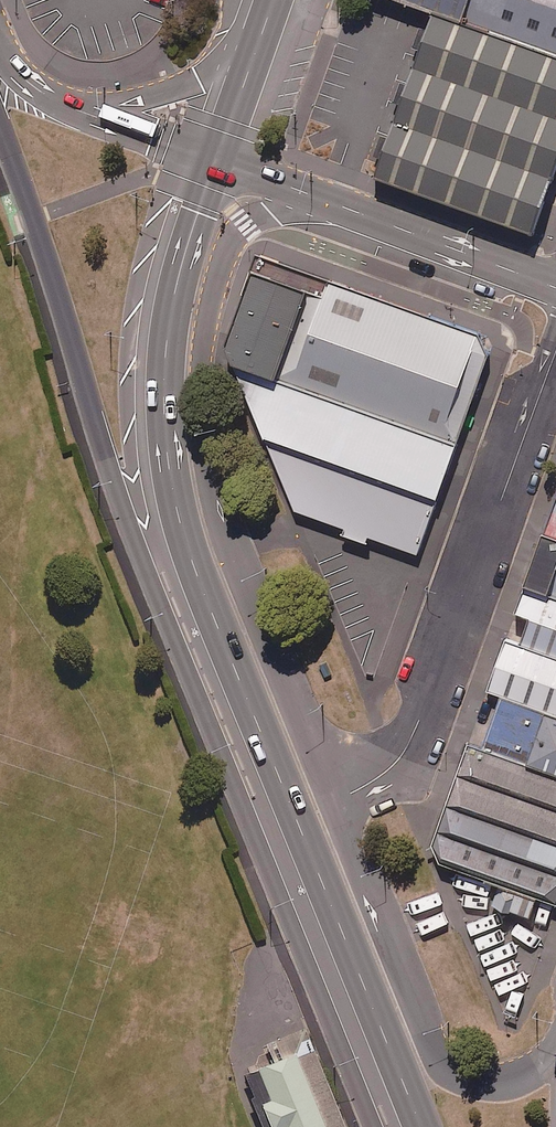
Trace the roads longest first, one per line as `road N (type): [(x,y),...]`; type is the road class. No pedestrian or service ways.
road 1 (trunk): [(372,1126),(126,520),(0,125)]
road 2 (trunk): [(422,1126),(188,548),(171,483),(164,361),(183,258),(216,161)]
road 3 (unclassified): [(335,799),(236,553),(210,458),(202,377),(211,311),(236,236),(272,211),(324,202)]
road 4 (residential): [(555,346),(409,744),(388,771),(335,799)]
road 5 (unclassified): [(555,1051),(541,1066),(495,1083),(446,1070),(335,799)]
road 6 (tertiary): [(324,202),(555,288)]
road 7 (tertiary): [(56,100),(142,99),(258,47)]
road 8 (tertiary): [(56,100),(216,161)]
road 9 (trunk): [(216,161),(258,47)]

